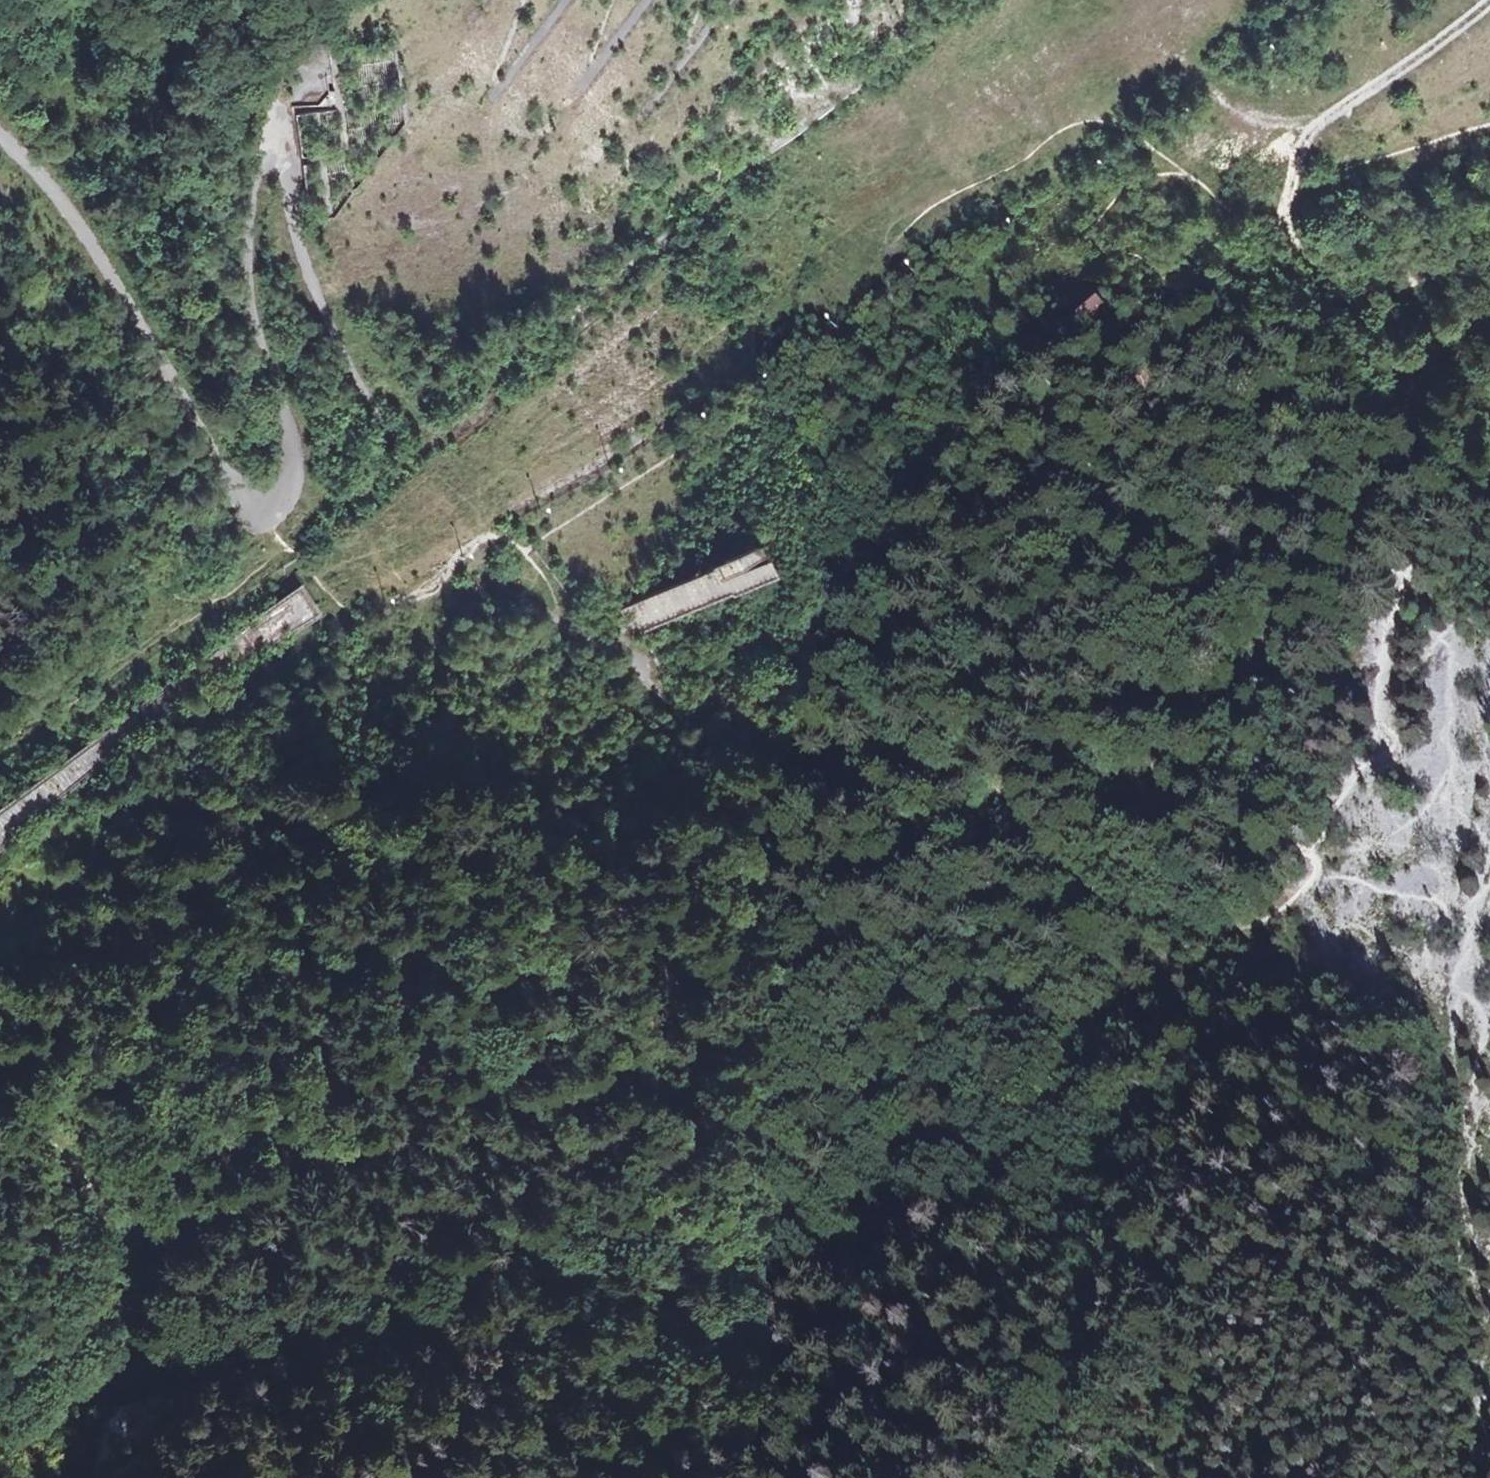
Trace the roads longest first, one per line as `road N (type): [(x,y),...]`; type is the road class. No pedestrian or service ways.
road 1 (track): [(1489,251),(1386,296),(1348,297),(1322,286),(1287,253),(1281,230),(1293,170),(1316,125)]
road 2 (track): [(1316,125),(1489,4)]

